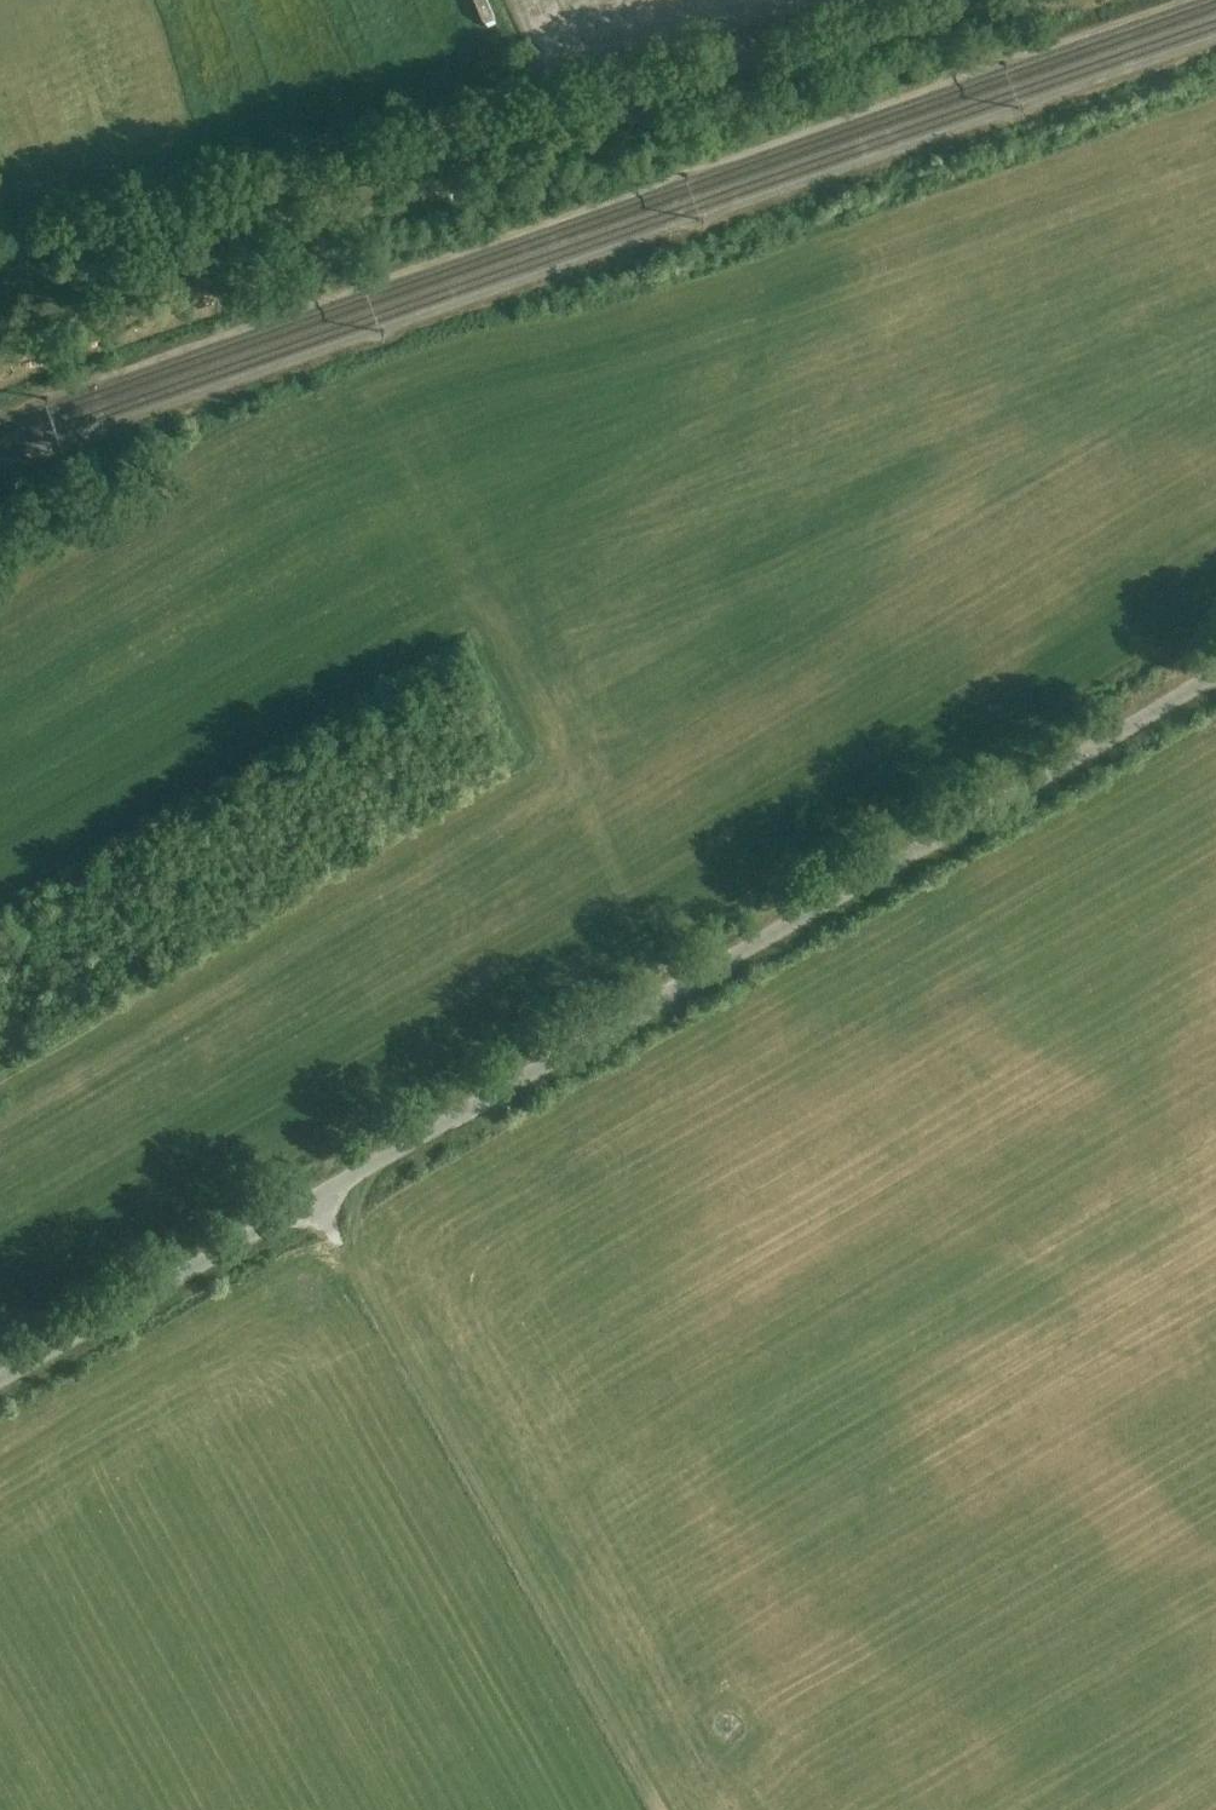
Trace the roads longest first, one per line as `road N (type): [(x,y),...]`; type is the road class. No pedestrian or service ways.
road 1 (unclassified): [(0,250),(965,0)]
road 2 (track): [(667,1809),(315,1201)]

